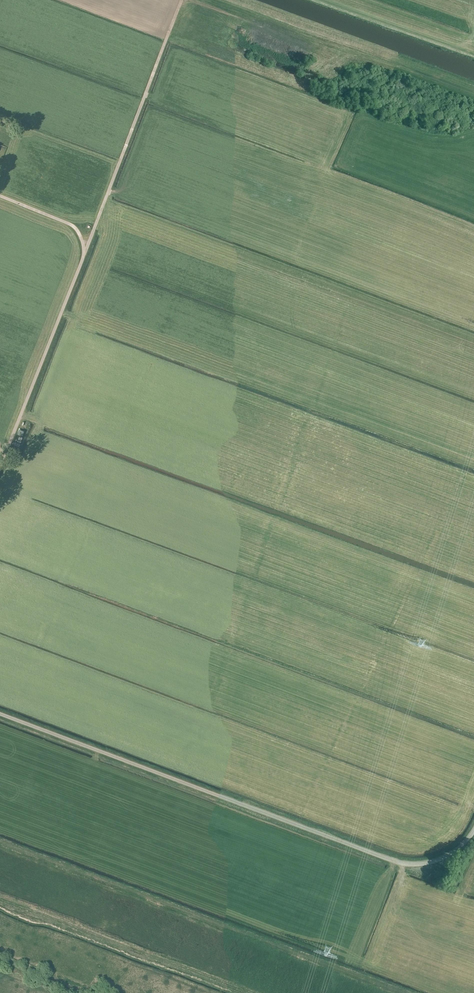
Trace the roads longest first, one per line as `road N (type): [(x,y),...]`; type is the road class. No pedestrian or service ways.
road 1 (unclassified): [(0,713),(406,863),(440,860),(473,828)]
road 2 (unclassified): [(0,458),(83,246),(71,227),(0,197)]
road 3 (track): [(82,254),(181,0)]

